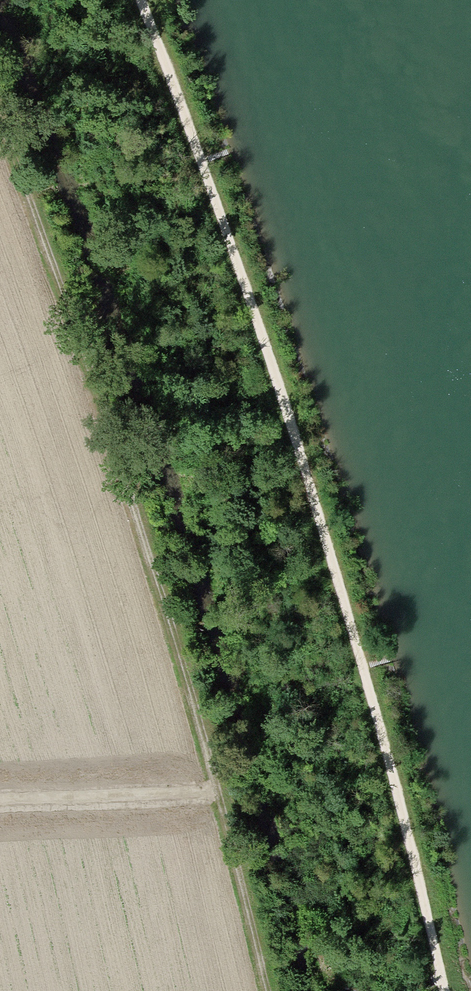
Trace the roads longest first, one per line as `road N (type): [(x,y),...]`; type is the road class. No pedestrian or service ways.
road 1 (track): [(138,0),(297,451),(441,990)]
road 2 (track): [(0,134),(175,646),(262,990)]
road 3 (track): [(213,793),(0,799)]

